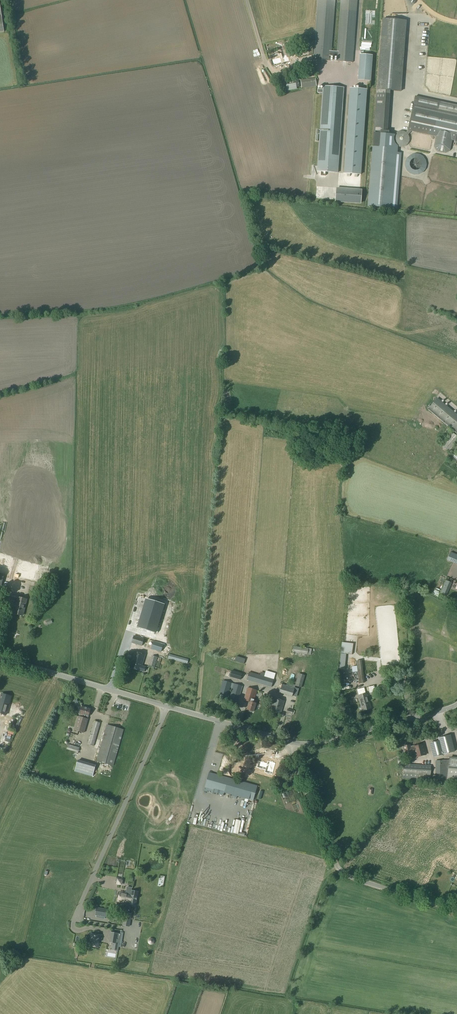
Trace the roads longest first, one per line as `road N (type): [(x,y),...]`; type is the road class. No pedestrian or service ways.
road 1 (unclassified): [(0,658),(293,744)]
road 2 (unclassified): [(456,917),(339,869),(293,744)]
road 3 (unclassified): [(293,744),(456,707)]

